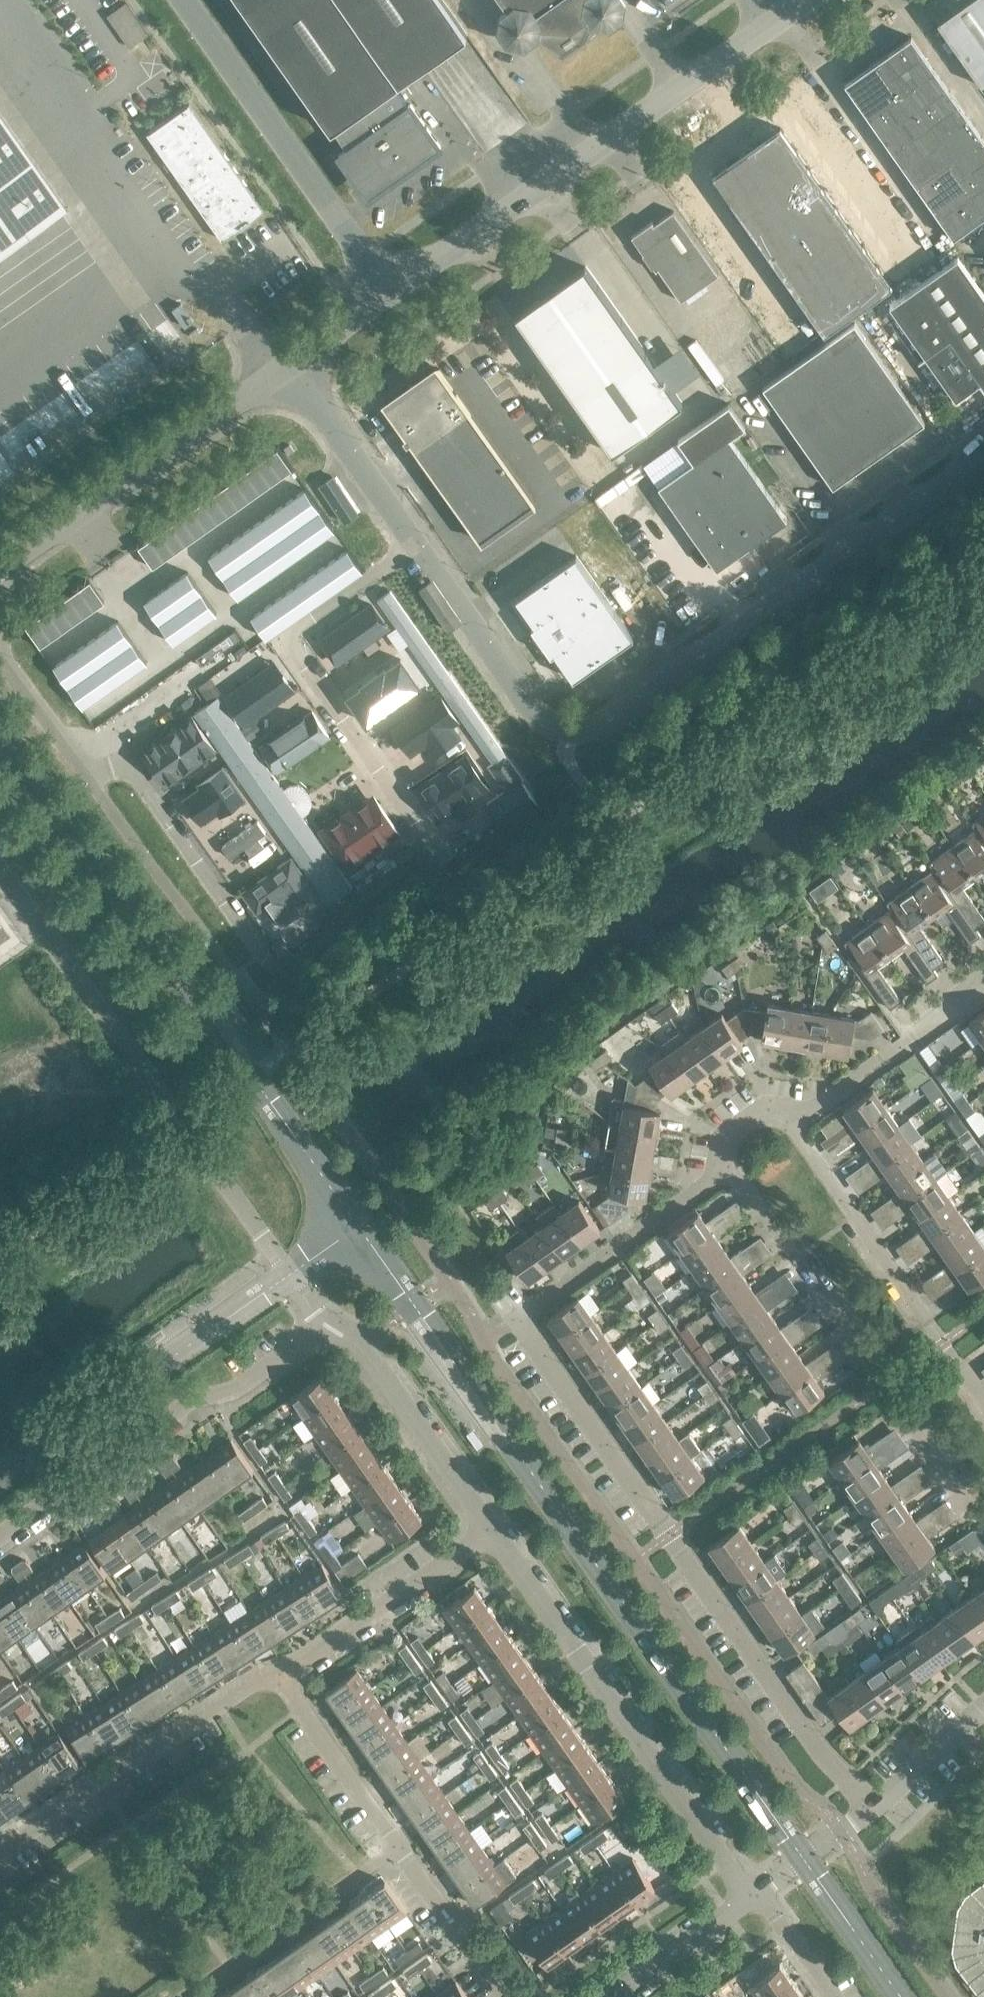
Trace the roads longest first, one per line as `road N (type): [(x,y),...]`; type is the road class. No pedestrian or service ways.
road 1 (unclassified): [(110,768),(129,768),(270,965),(286,965),(426,868),(429,838),(285,641),(415,547)]
road 2 (residential): [(871,1811),(815,1749),(518,1321),(736,1170)]
road 3 (unclassified): [(983,453),(608,722),(570,733),(533,713),(415,547)]
road 4 (unclassified): [(320,1324),(0,868)]
road 5 (unclassified): [(393,288),(797,0)]
road 6 (residential): [(753,1894),(485,1529)]
road 7 (residential): [(736,1170),(971,1501),(983,1508)]
road 8 (residential): [(0,1531),(171,1410),(237,1386),(320,1324)]
road 9 (unclassified): [(0,567),(290,361)]
road 10 (unclassified): [(190,0),(393,288)]
road 11 (residential): [(0,1850),(143,1746),(280,1675)]
road 12 (residential): [(983,1394),(801,1127)]
road 13 (residential): [(485,1529),(362,1347),(320,1324)]
road 14 (residential): [(401,1848),(197,1996)]
road 15 (residential): [(280,1675),(485,1529)]
road 16 (residential): [(801,1127),(983,992)]
road 17 (unclassified): [(415,547),(290,361)]
road 18 (unclassified): [(110,768),(87,774),(2,658),(0,606)]
road 19 (residential): [(401,1848),(280,1675)]
road 20 (residential): [(597,1996),(753,1894)]
road 21 (residential): [(506,1996),(401,1848)]
road 22 (residential): [(871,1811),(983,1715)]
road 23 (residential): [(753,1894),(871,1811)]
road 24 (residential): [(833,1996),(753,1894)]
road 25 (residential): [(736,1170),(726,1149),(729,1128),(755,1109),(779,1111),(801,1127)]
road 26 (unclassified): [(290,361),(393,288)]

